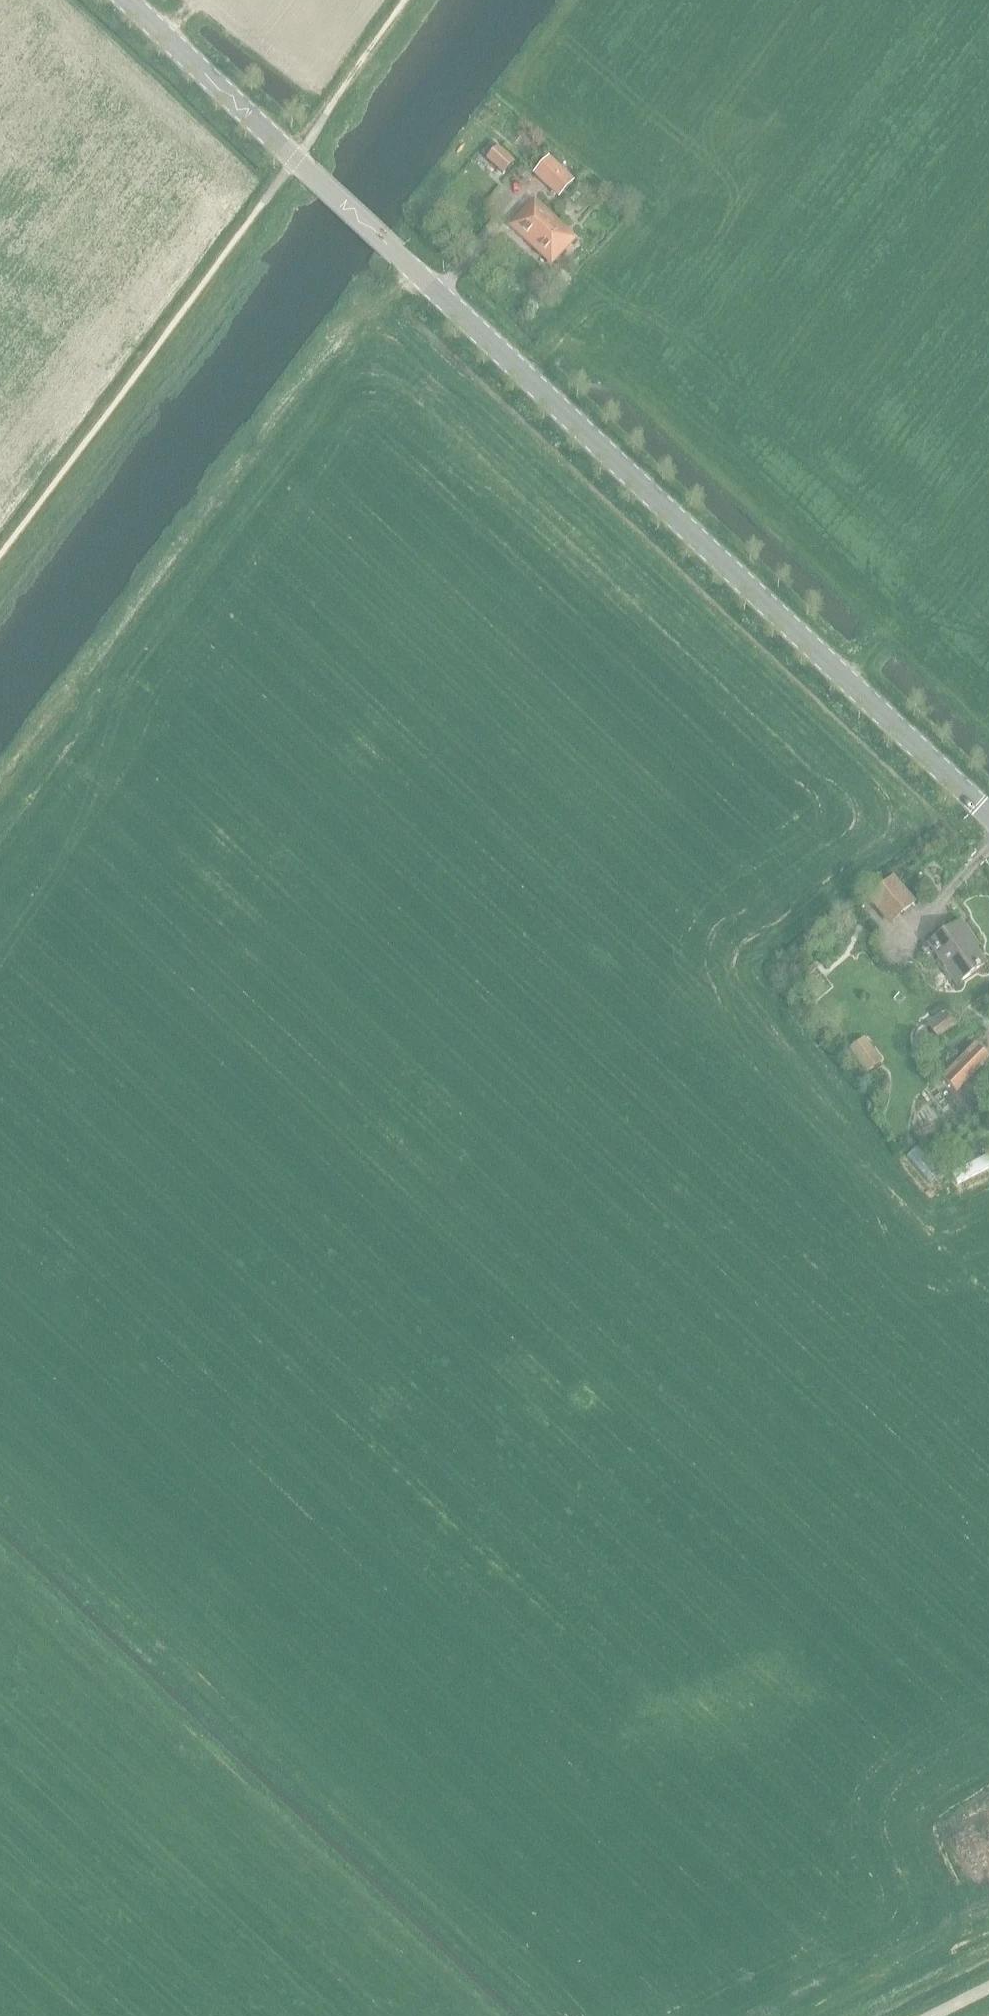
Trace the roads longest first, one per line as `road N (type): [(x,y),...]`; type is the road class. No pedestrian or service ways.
road 1 (tertiary): [(988,811),(125,0)]

